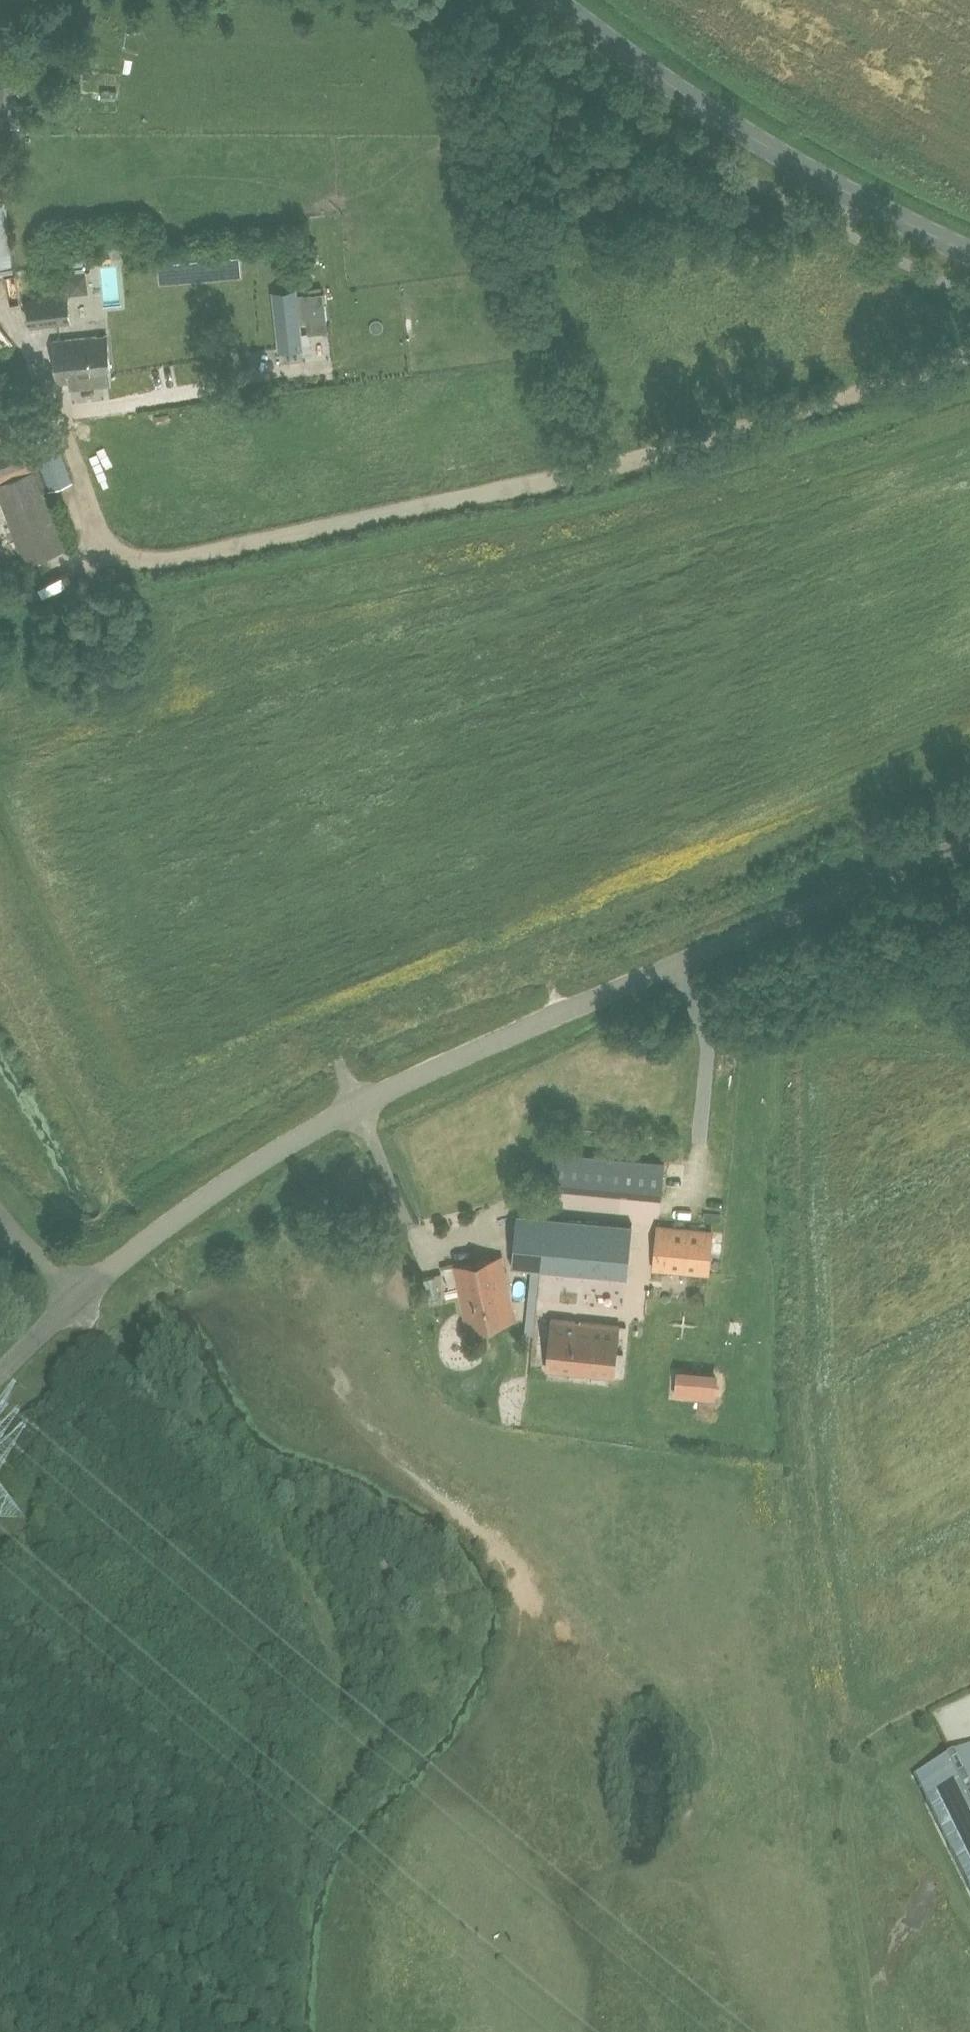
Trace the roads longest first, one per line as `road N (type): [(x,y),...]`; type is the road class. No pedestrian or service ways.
road 1 (track): [(0,295),(68,439),(109,553),(126,563),(561,479),(969,356)]
road 2 (unclassified): [(0,1370),(75,1292),(295,1139),(376,1093),(969,843)]
road 3 (secondary): [(969,252),(872,207),(699,103),(560,0)]

